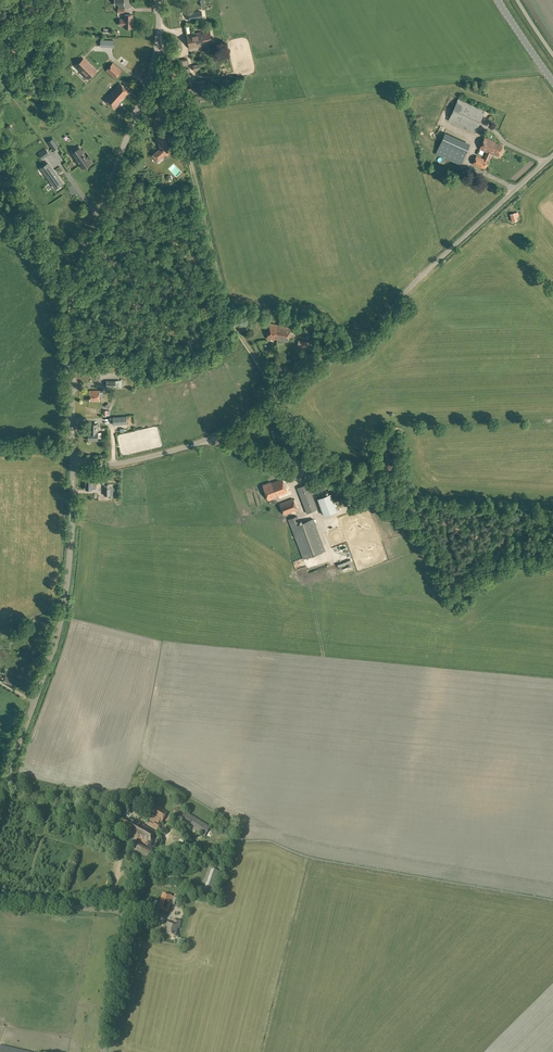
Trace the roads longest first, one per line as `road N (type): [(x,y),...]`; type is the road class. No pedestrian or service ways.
road 1 (track): [(158,39),(172,64),(230,314),(291,415),(347,483)]
road 2 (unclassified): [(73,447),(74,283),(147,84),(158,0)]
road 3 (unclassified): [(211,437),(309,365),(361,342),(552,157)]
road 4 (unclassified): [(0,792),(62,616),(73,467)]
road 5 (residential): [(0,792),(71,810),(91,839),(151,874)]
road 6 (track): [(552,551),(506,547),(385,498)]
road 7 (track): [(552,514),(407,501)]
road 8 (unclassified): [(73,467),(121,463),(211,437)]
road 9 (unclassified): [(106,1051),(122,914)]
road 10 (unclassified): [(122,914),(0,902)]

